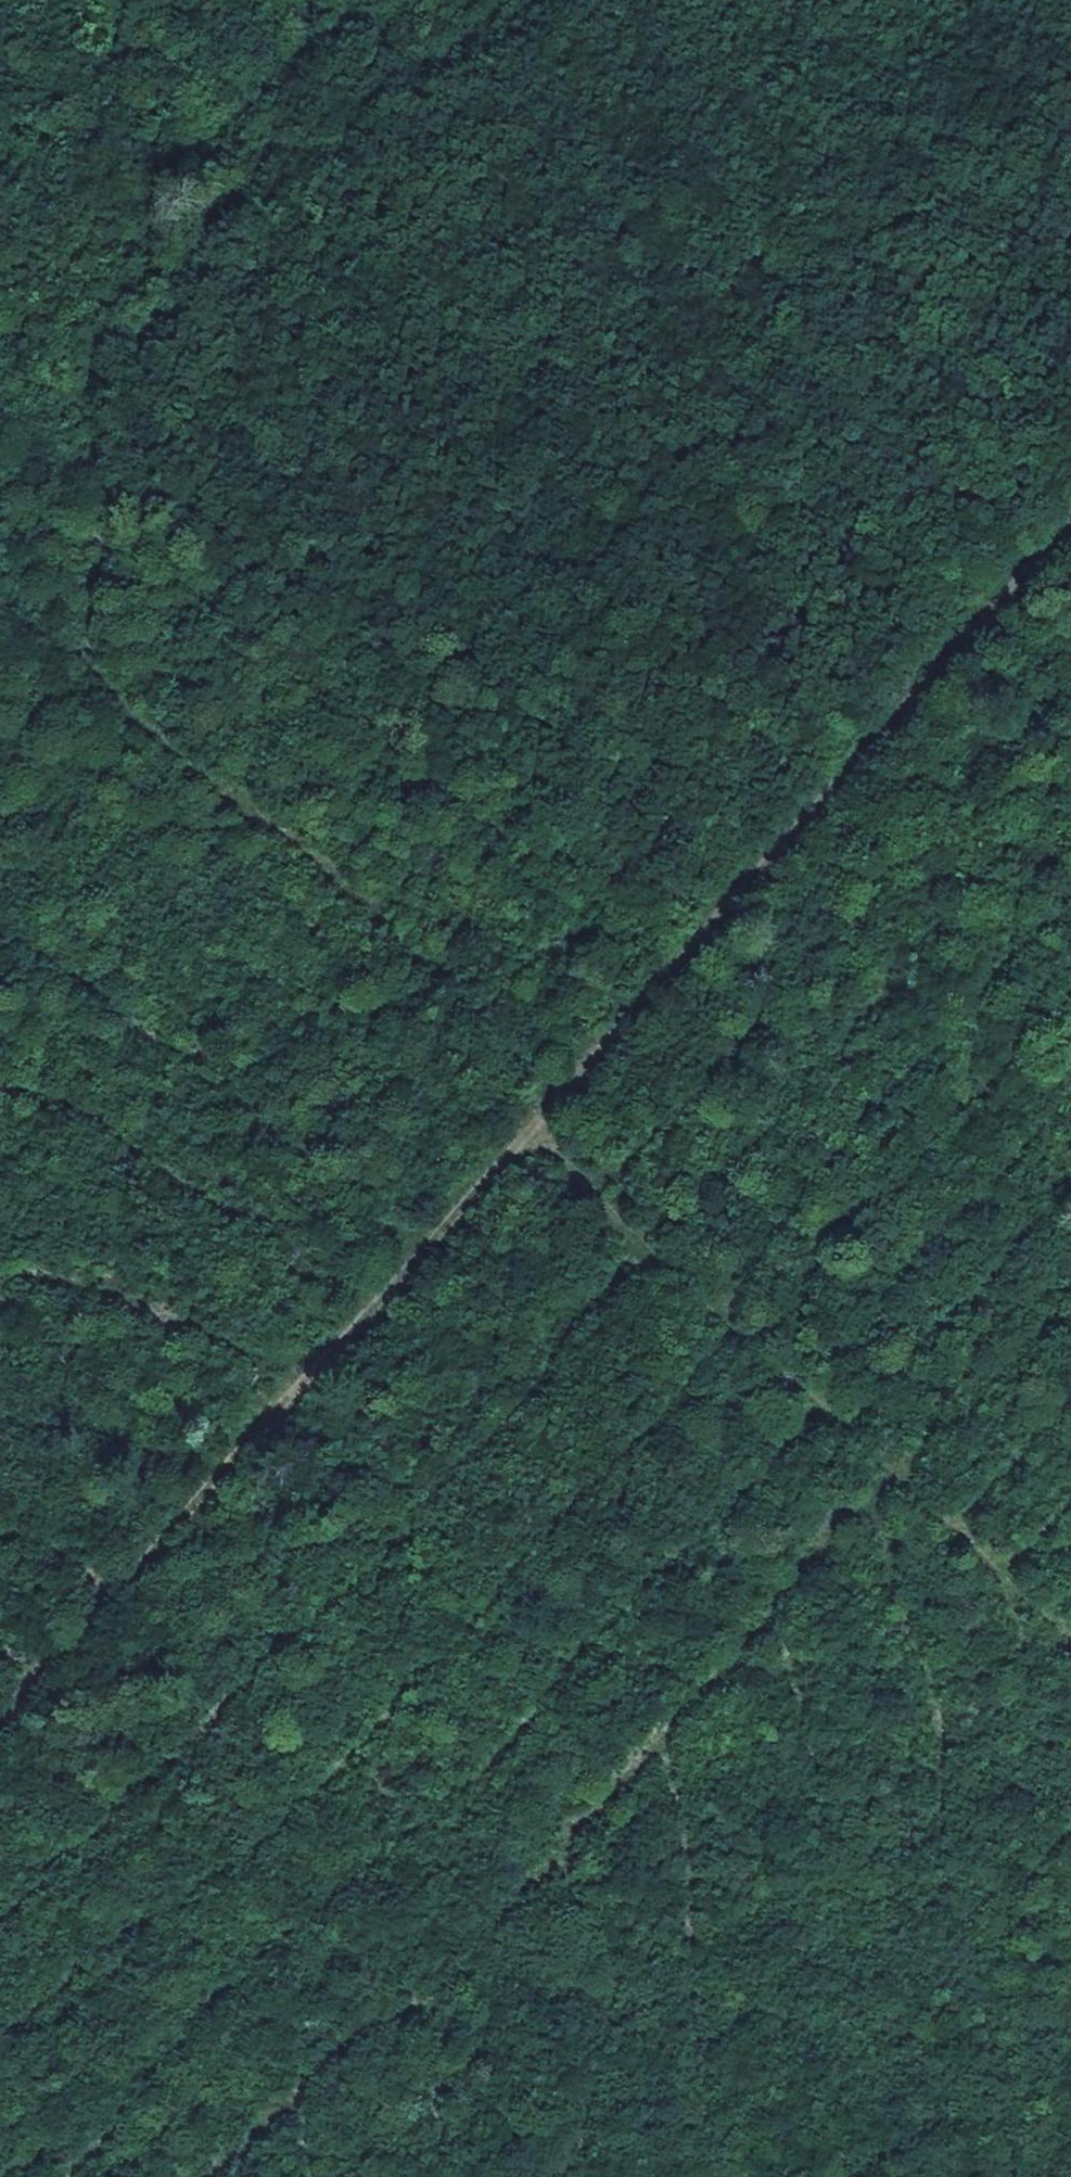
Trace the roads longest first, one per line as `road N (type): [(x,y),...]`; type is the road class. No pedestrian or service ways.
road 1 (track): [(1070,519),(528,1129)]

